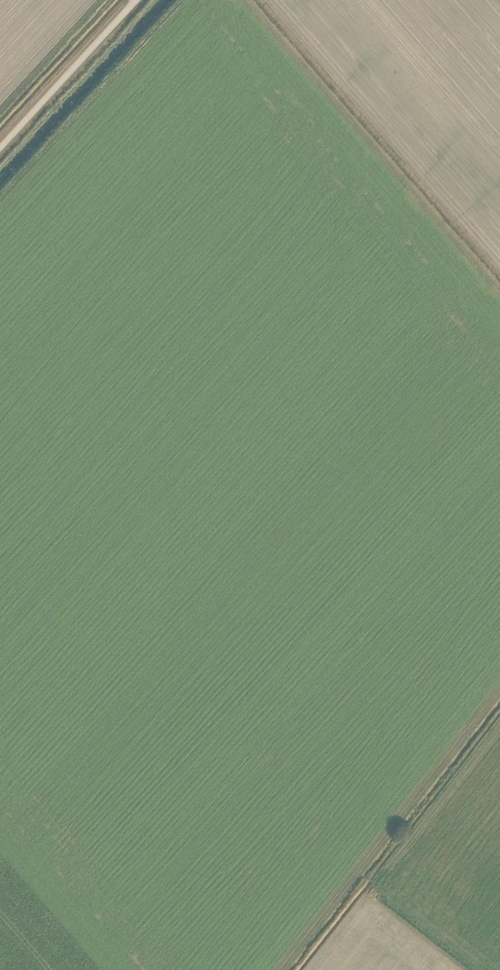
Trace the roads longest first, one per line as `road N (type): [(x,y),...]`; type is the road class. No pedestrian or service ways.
road 1 (unclassified): [(0,148),(137,0)]

